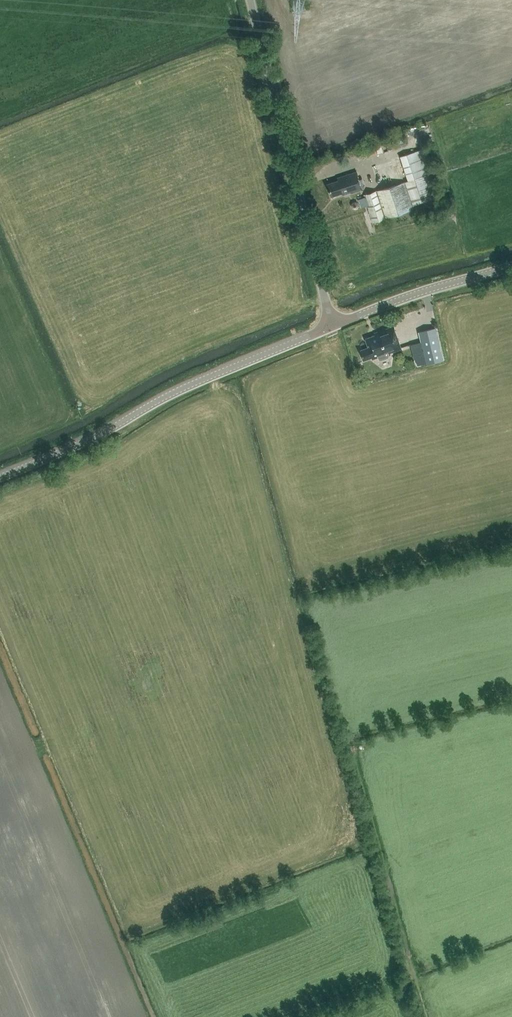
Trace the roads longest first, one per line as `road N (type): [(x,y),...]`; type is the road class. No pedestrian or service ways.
road 1 (tertiary): [(0,476),(332,322)]
road 2 (unclassified): [(332,322),(251,0)]
road 3 (tertiary): [(332,322),(511,266)]

